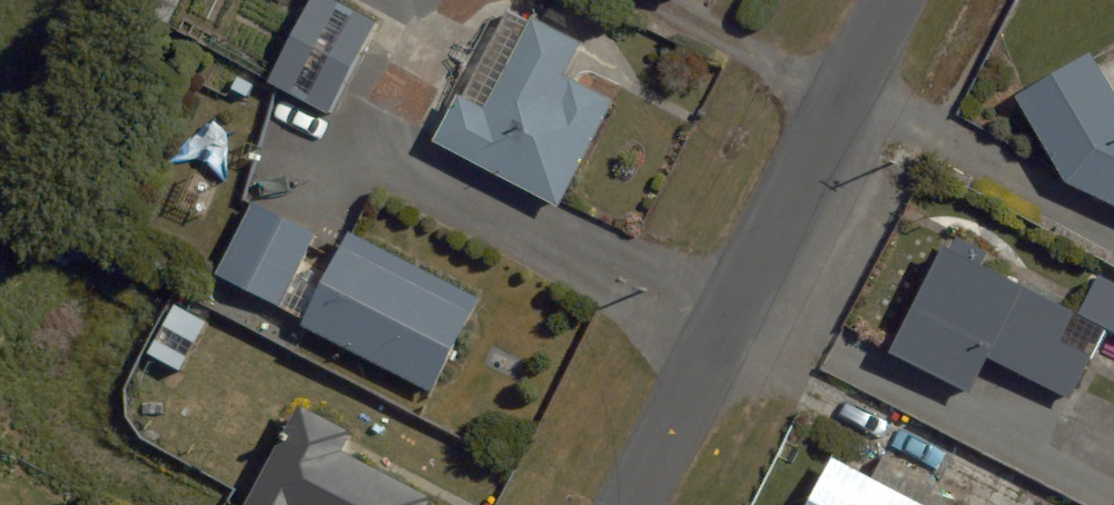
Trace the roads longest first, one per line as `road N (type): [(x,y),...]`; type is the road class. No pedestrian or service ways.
road 1 (residential): [(625,504),(886,0)]

